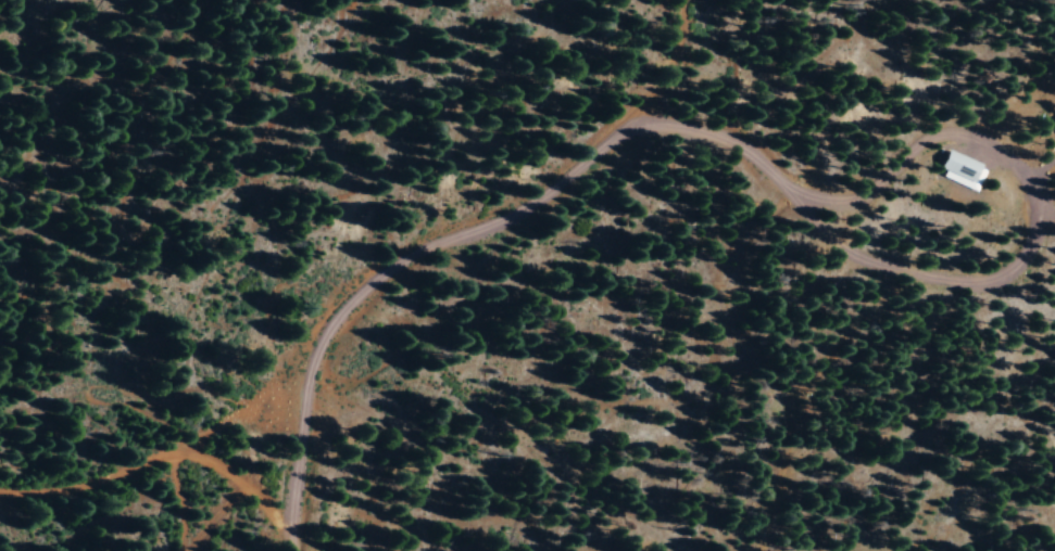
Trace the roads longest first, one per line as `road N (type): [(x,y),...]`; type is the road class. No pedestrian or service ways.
road 1 (track): [(317,529),(291,450),(363,305),(648,153),(683,104),(683,0)]
road 2 (track): [(0,493),(79,499),(189,474),(317,529)]

